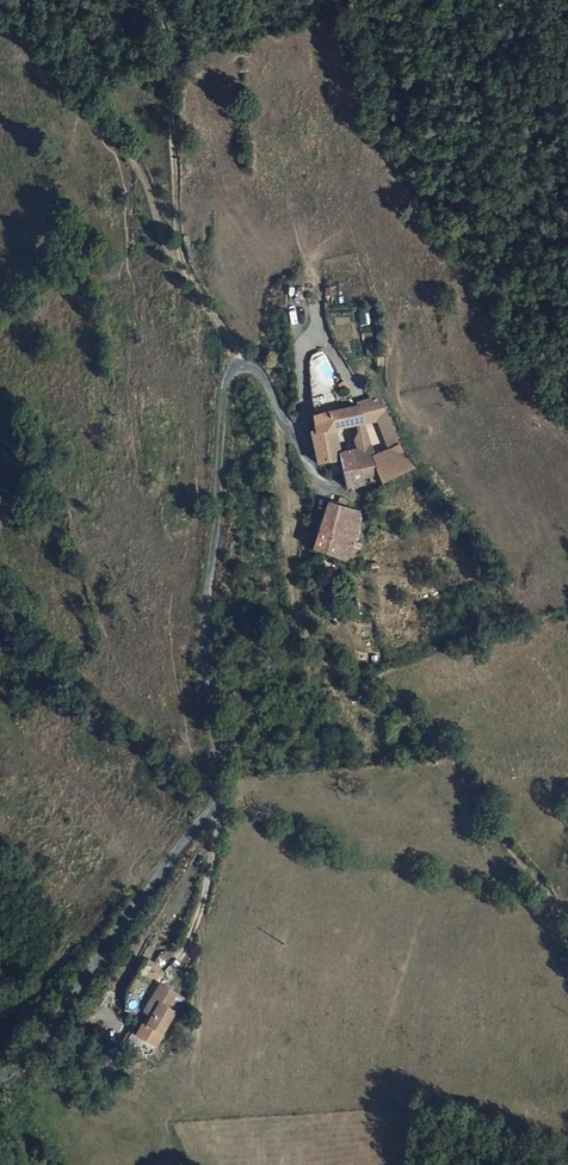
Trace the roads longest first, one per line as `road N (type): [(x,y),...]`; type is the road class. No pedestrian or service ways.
road 1 (unclassified): [(0,1077),(45,1034),(213,804),(221,770),(203,631),(225,394),(229,376),(243,364)]
road 2 (track): [(567,933),(449,750),(375,688),(339,670),(304,628),(282,421)]
road 3 (track): [(155,0),(169,51),(184,269)]
road 4 (track): [(213,804),(217,836),(203,906),(172,974)]
road 5 (residential): [(243,364),(256,370),(322,486),(330,487)]

